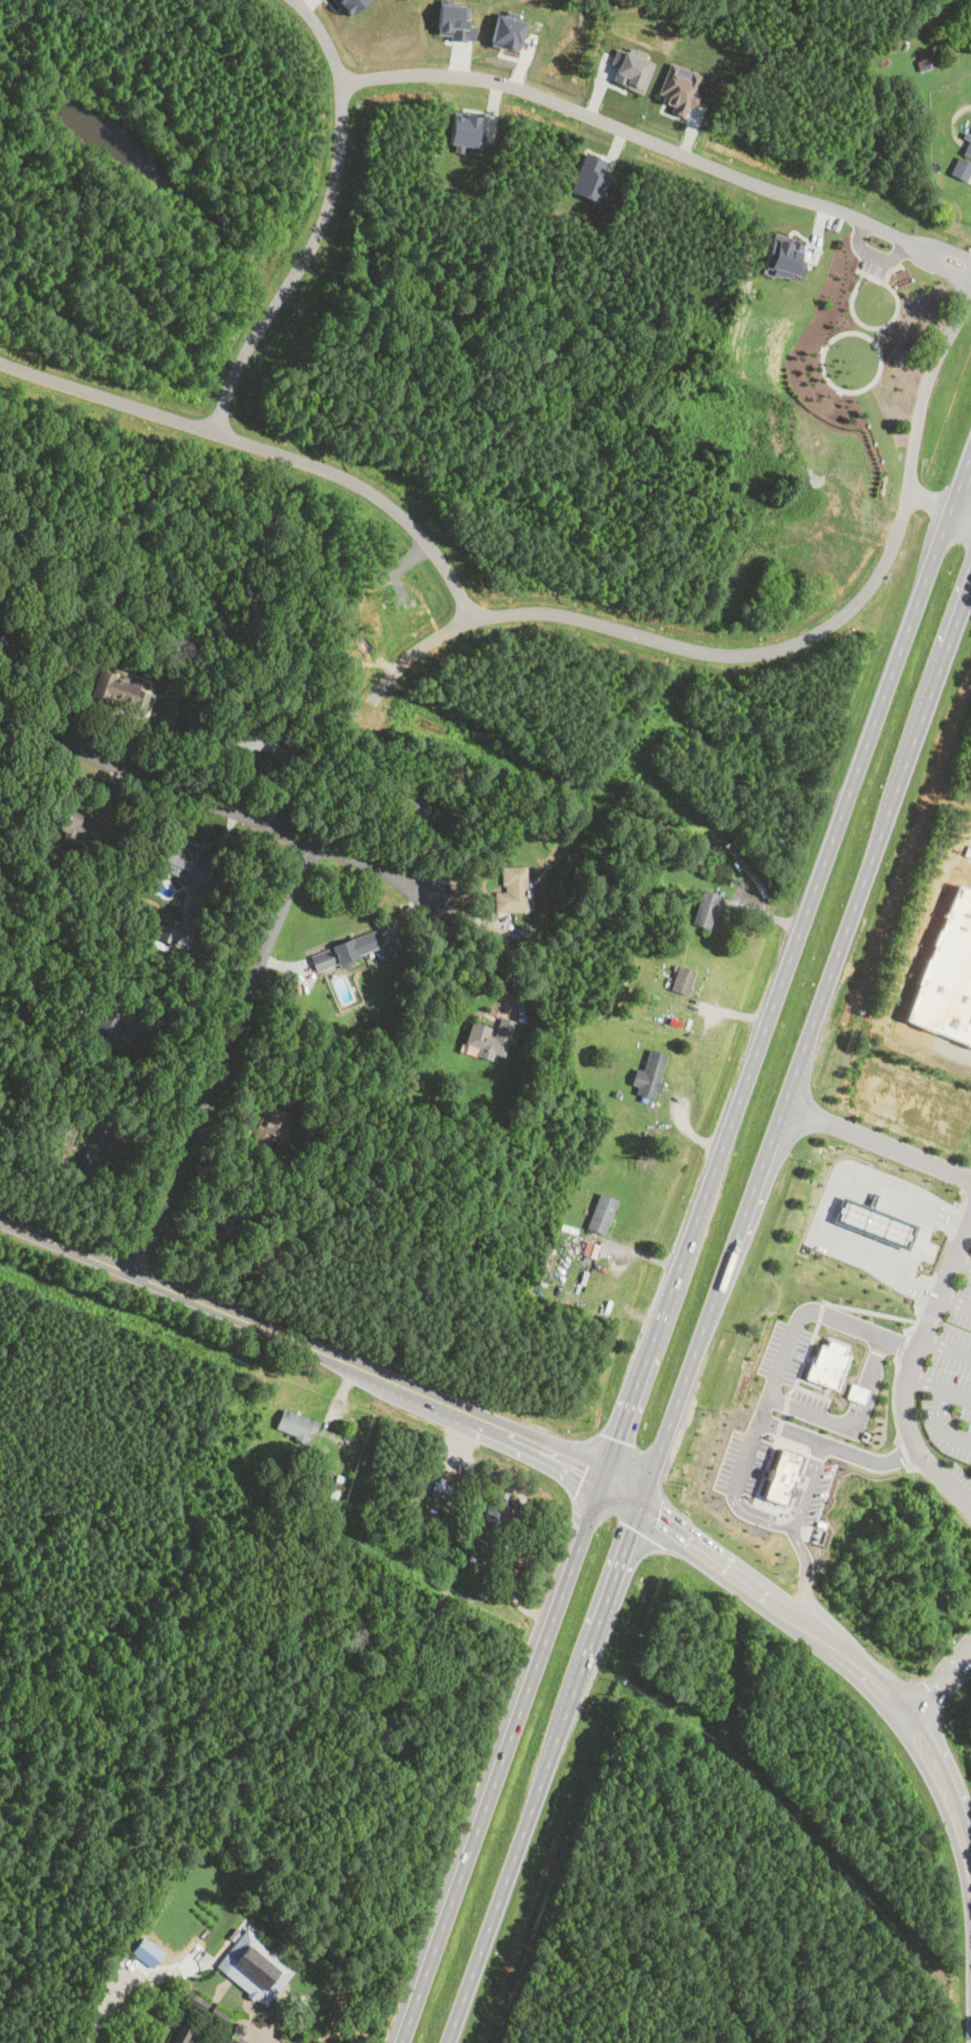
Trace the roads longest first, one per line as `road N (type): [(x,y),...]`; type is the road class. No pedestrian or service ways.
road 1 (trunk): [(970,454),(400,2042)]
road 2 (trunk): [(447,2042),(970,576)]
road 3 (residential): [(970,295),(921,398),(896,538),(871,586),(832,624),(789,645),(743,654),(515,610),(470,618),(407,657),(373,696)]
road 4 (tertiary): [(641,1502),(605,1471),(0,1220)]
road 5 (residential): [(970,269),(838,208),(760,185),(524,88),(444,73),(341,84)]
road 6 (residential): [(470,618),(436,545),(373,492),(311,457),(0,361)]
road 7 (tertiary): [(970,1883),(954,1800),(916,1727),(888,1694),(641,1502)]
road 8 (residential): [(439,892),(0,718)]
road 9 (residential): [(298,0),(341,84),(338,169),(323,223),(255,335),(213,429)]
road 10 (residential): [(307,842),(134,1273)]

